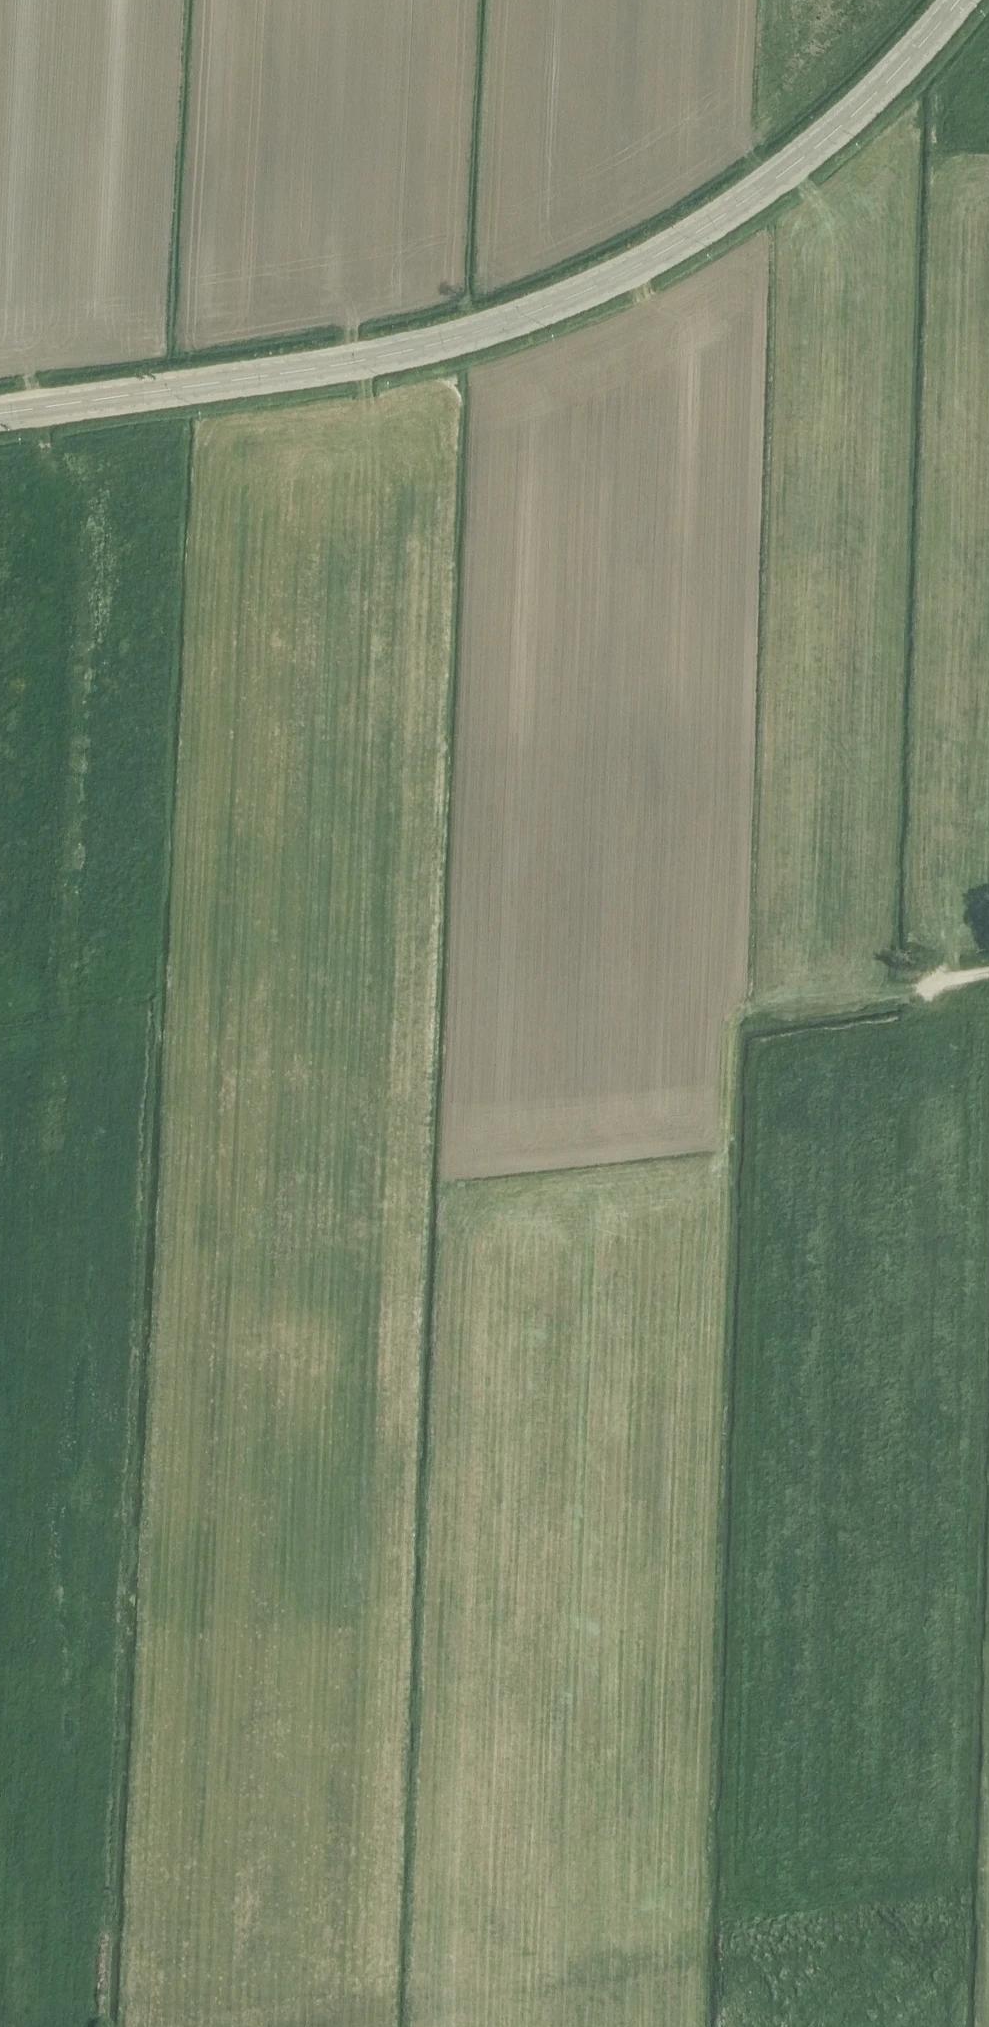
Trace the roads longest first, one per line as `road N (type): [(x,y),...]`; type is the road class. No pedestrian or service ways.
road 1 (unclassified): [(0,414),(317,370),(448,341),(555,304),(654,256),(778,177),(877,94),(959,0)]
road 2 (secondary): [(988,1912),(374,2026)]
road 3 (secondary): [(544,2026),(988,1944)]

